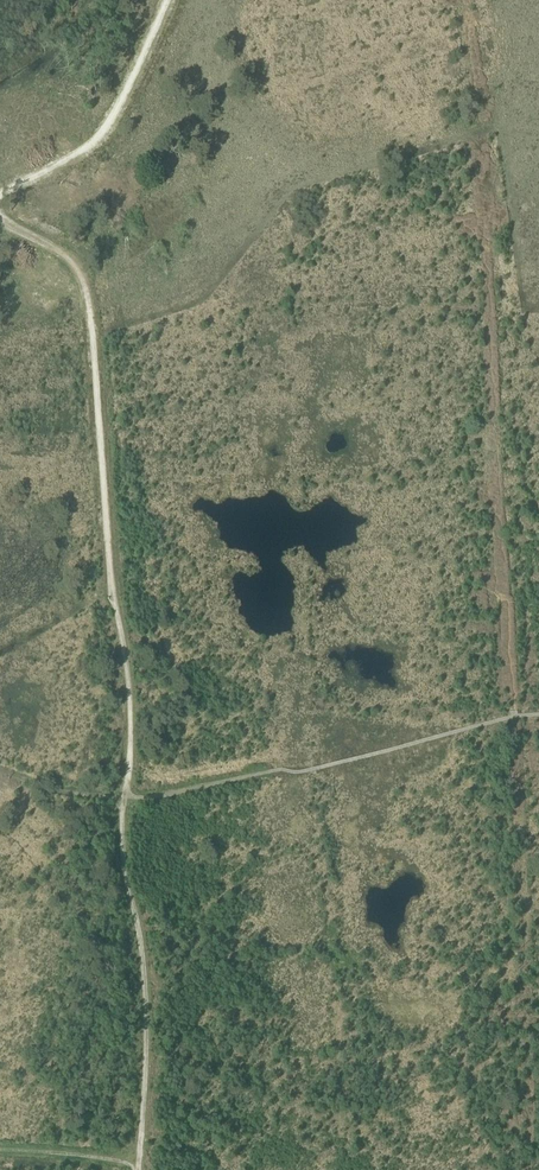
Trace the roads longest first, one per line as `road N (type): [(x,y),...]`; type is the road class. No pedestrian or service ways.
road 1 (track): [(0,215),(59,241),(82,261),(106,550),(129,679),(124,797)]
road 2 (track): [(124,797),(125,878),(145,1012),(138,1162)]
road 3 (track): [(167,0),(104,131),(75,156),(0,195)]
road 4 (track): [(0,1150),(138,1162)]
road 5 (track): [(124,797),(74,794),(0,773)]

